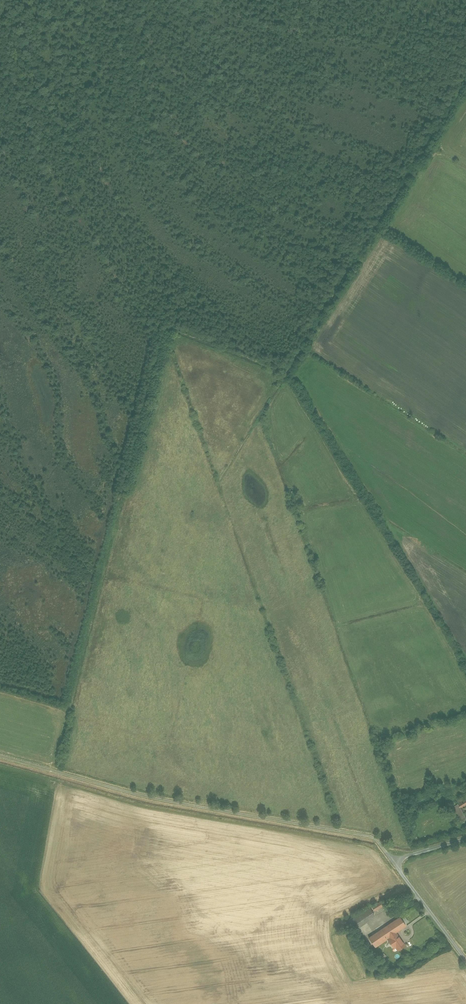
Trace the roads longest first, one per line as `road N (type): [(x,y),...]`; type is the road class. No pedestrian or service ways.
road 1 (unclassified): [(393,861),(371,837),(140,795),(0,756)]
road 2 (residential): [(393,861),(465,958)]

